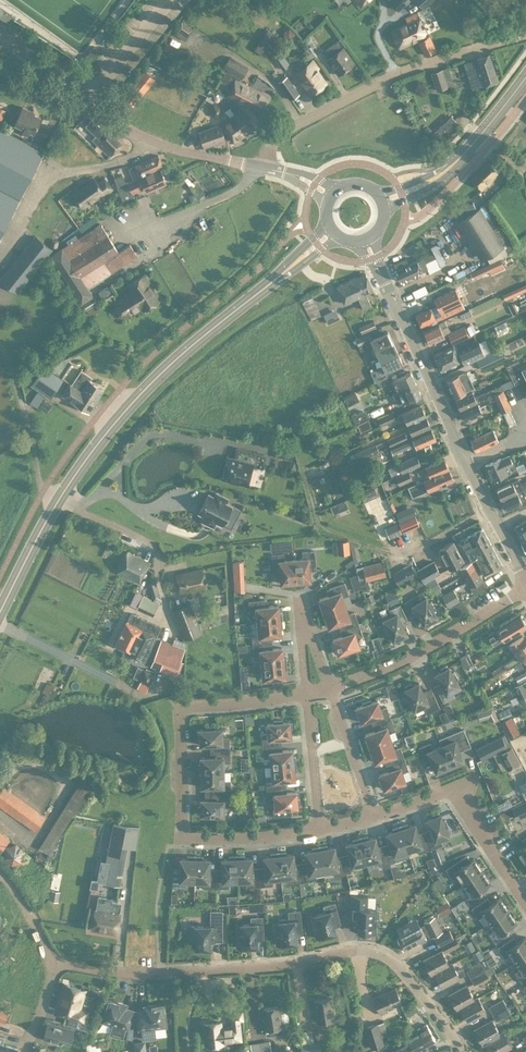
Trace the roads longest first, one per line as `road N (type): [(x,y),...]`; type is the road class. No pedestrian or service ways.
road 1 (residential): [(463,1051),(400,966),(371,947),(159,970),(51,960)]
road 2 (residential): [(305,693),(180,704),(180,835),(317,827)]
road 3 (tertiary): [(525,574),(367,236)]
road 4 (secondary): [(59,496),(144,386),(271,278)]
road 5 (unclassified): [(264,164),(284,127),(397,71),(525,31)]
road 6 (unclassified): [(264,164),(142,134),(0,68)]
road 7 (residential): [(525,587),(431,644),(329,686)]
road 8 (residential): [(373,814),(454,787),(525,900)]
road 9 (residential): [(305,693),(299,600),(329,686)]
road 10 (residential): [(329,686),(373,814)]
road 11 (residential): [(317,827),(305,693)]
road 12 (unclassified): [(59,496),(38,475),(16,376)]
road 13 (secondary): [(0,607),(59,496)]

